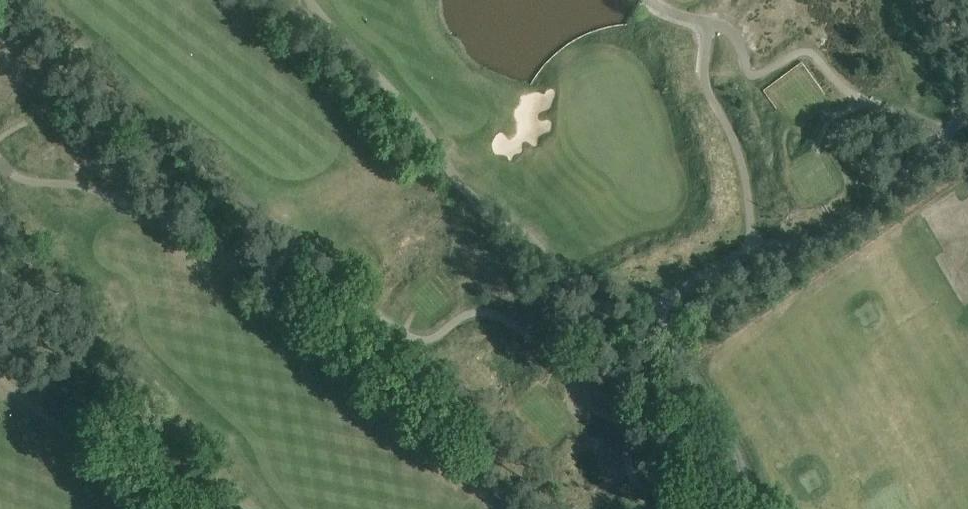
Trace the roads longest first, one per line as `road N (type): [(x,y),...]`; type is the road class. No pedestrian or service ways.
road 1 (track): [(651,0),(700,21),(713,104),(739,145),(762,255)]

